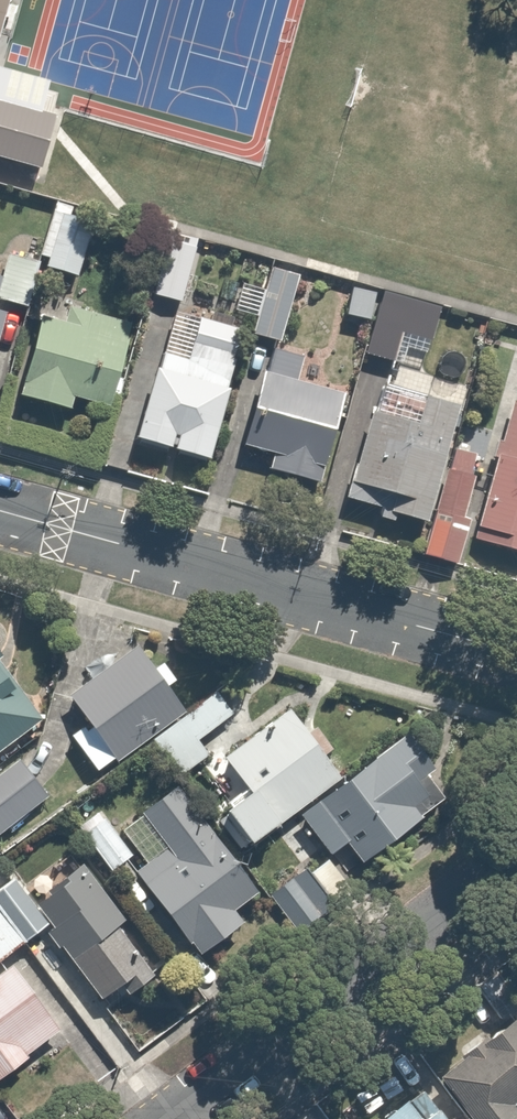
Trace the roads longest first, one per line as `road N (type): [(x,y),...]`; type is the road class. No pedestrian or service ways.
road 1 (residential): [(516,651),(0,512)]
road 2 (residential): [(170,1118),(516,856)]

